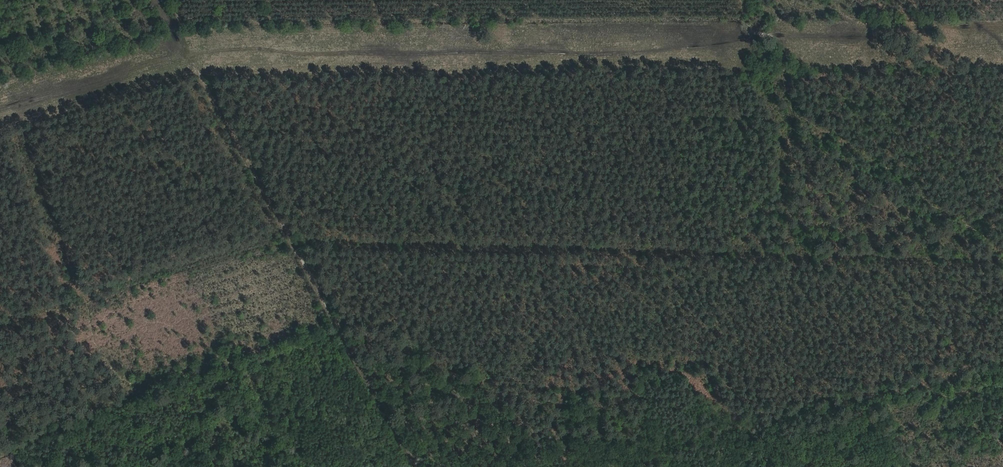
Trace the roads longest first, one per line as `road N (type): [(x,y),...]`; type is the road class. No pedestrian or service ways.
road 1 (track): [(0,105),(183,55),(638,49),(750,32),(1002,25)]
road 2 (track): [(423,466),(152,0)]

